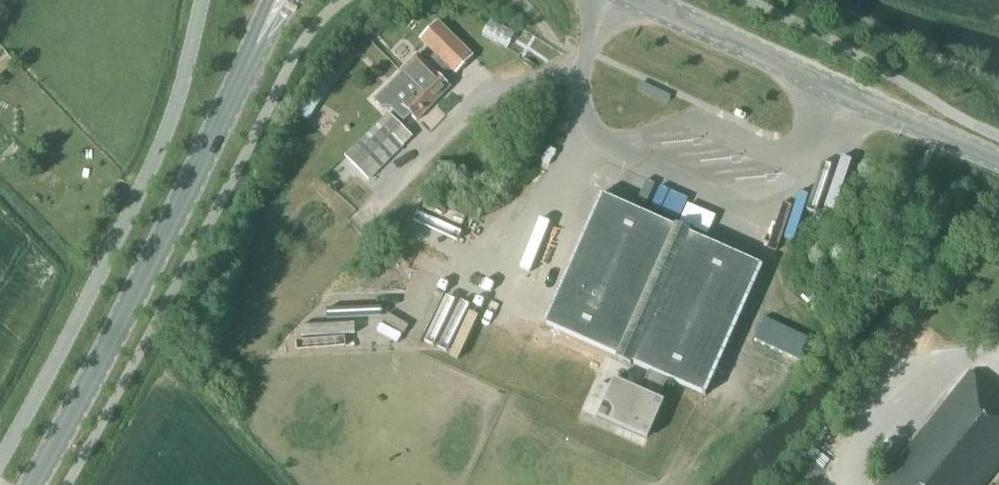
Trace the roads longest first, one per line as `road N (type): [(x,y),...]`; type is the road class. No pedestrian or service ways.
road 1 (primary): [(32,484),(258,43)]
road 2 (secondary): [(998,159),(642,0)]
road 3 (residential): [(357,223),(468,110),(583,64),(609,0)]

